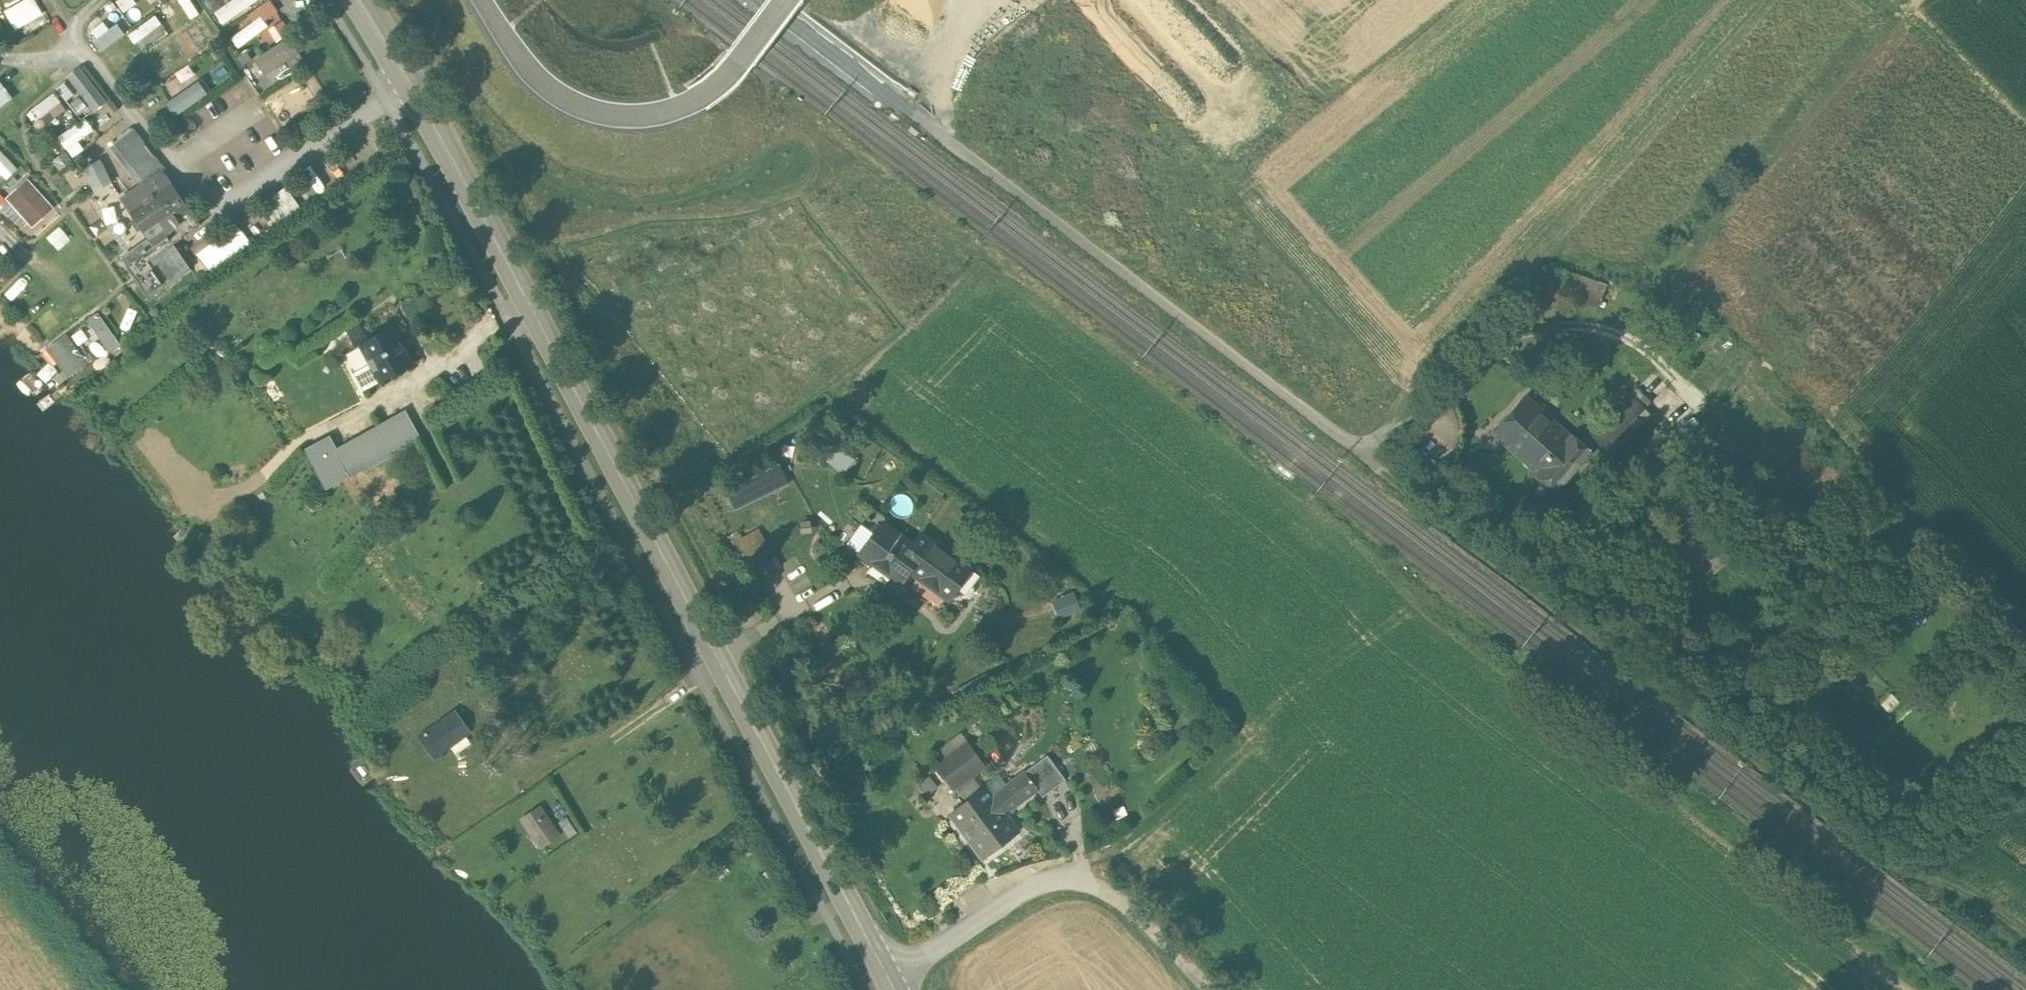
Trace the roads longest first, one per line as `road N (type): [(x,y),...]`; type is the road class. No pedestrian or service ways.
road 1 (secondary): [(895,989),(440,135),(360,0)]
road 2 (track): [(1355,448),(1860,840),(2025,938)]
road 3 (residential): [(484,0),(539,81),(599,111),(630,116),(678,108),(737,62)]

